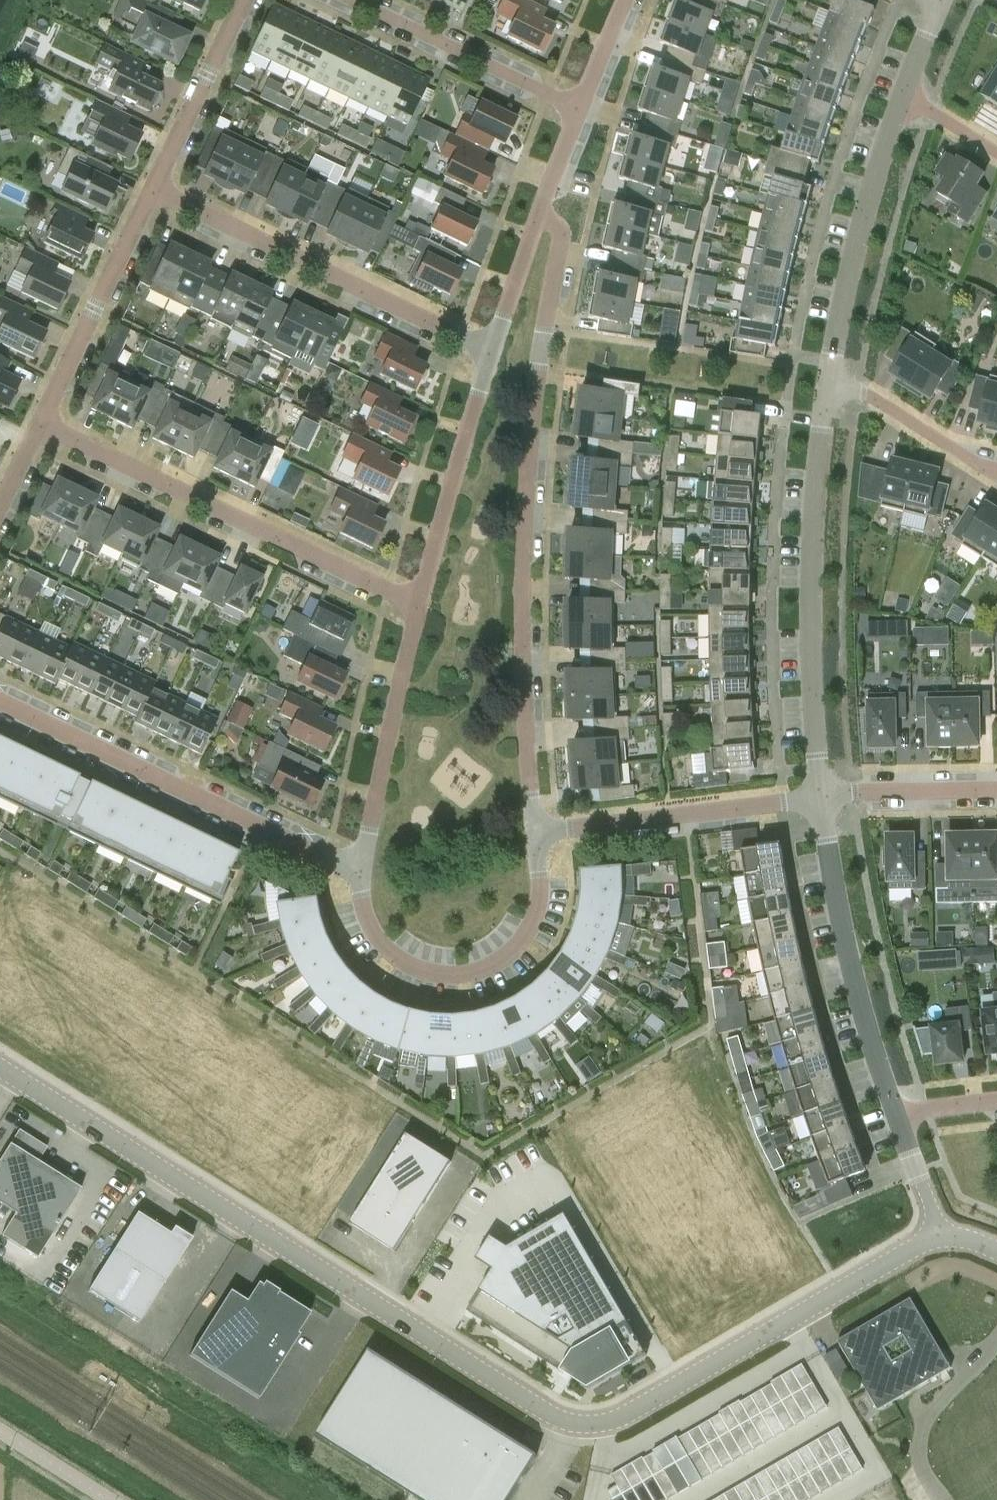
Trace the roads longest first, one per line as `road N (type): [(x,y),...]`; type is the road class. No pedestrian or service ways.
road 1 (unclassified): [(0,1071),(564,1427),(614,1422),(685,1384),(942,1231)]
road 2 (residential): [(542,839),(523,657),(527,526),(558,239),(547,204)]
road 3 (residential): [(814,799),(813,476),(827,372)]
road 4 (residential): [(420,607),(40,429)]
road 5 (residential): [(360,875),(0,705)]
road 6 (residential): [(490,347),(148,188)]
road 7 (residential): [(542,839),(532,935),(504,963),(468,977),(423,973),(384,954),(364,916),(360,875)]
road 8 (residential): [(896,1115),(825,870),(814,799)]
road 9 (residential): [(827,372),(850,244),(897,94)]
road 10 (residential): [(814,799),(542,839)]
road 11 (residential): [(360,875),(420,607)]
road 12 (residential): [(420,607),(490,347)]
road 13 (residential): [(40,429),(148,188)]
road 14 (residential): [(582,109),(359,0)]
road 15 (residential): [(148,188),(238,0)]
road 16 (residential): [(996,474),(827,372)]
road 17 (residential): [(996,793),(814,799)]
road 18 (residential): [(490,347),(547,204)]
road 19 (unclassified): [(108,1499),(0,1431)]
road 20 (residential): [(942,1231),(896,1115)]

